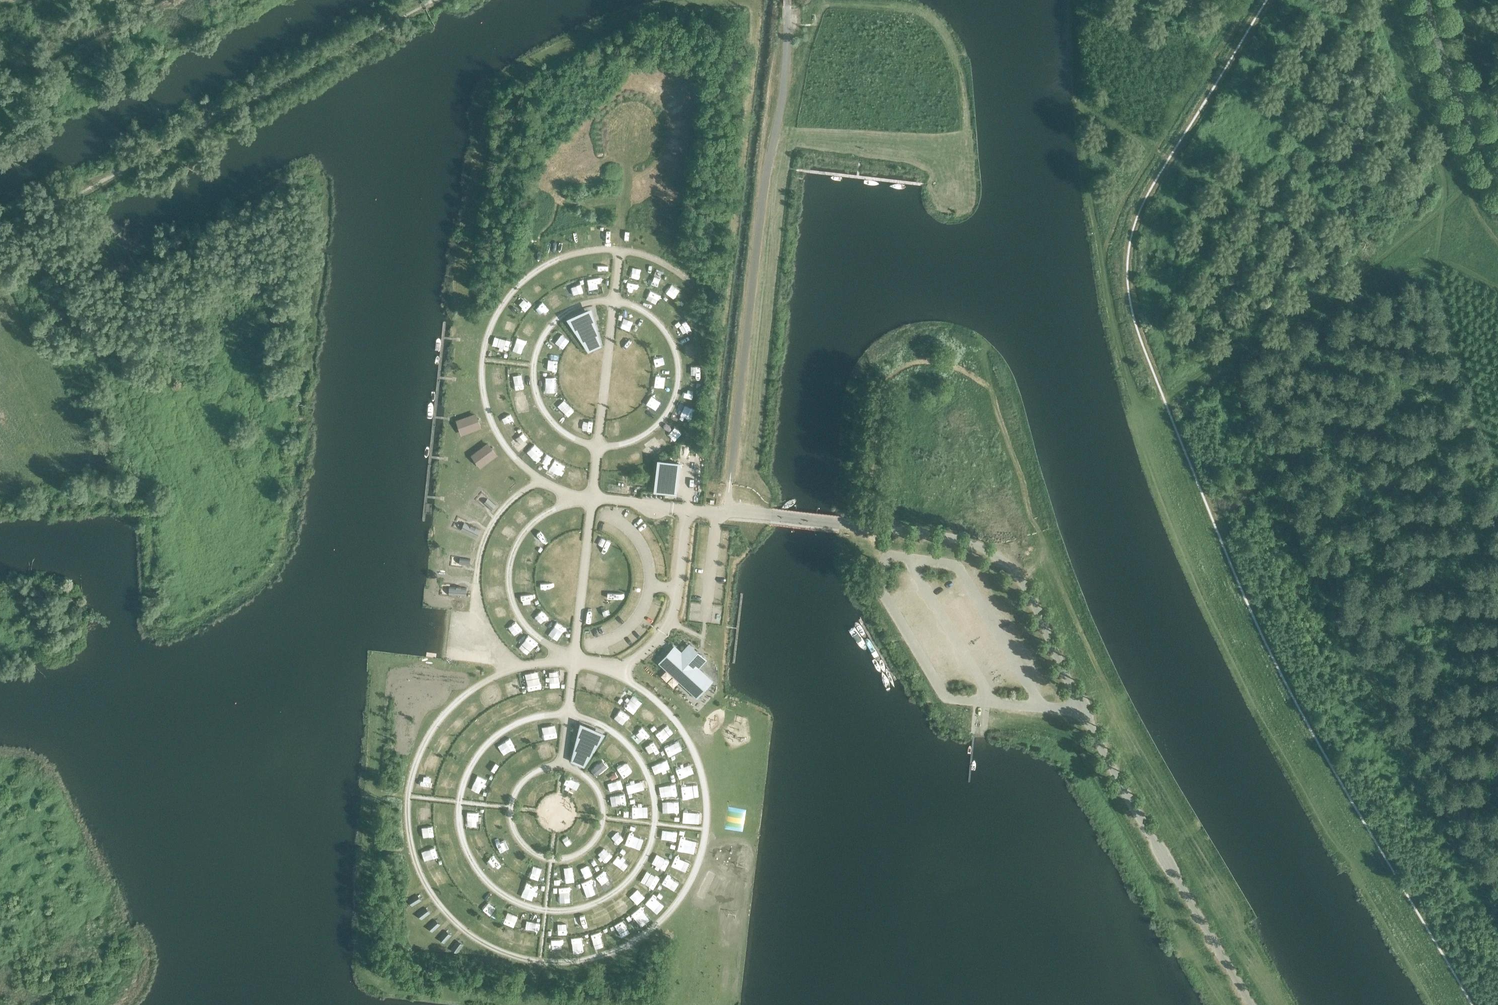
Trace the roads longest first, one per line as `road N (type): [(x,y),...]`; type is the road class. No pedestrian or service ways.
road 1 (unclassified): [(1251,1004),(1120,786),(1029,590),(990,552),(725,512)]
road 2 (unclassified): [(1497,169),(1444,63),(1426,0)]

